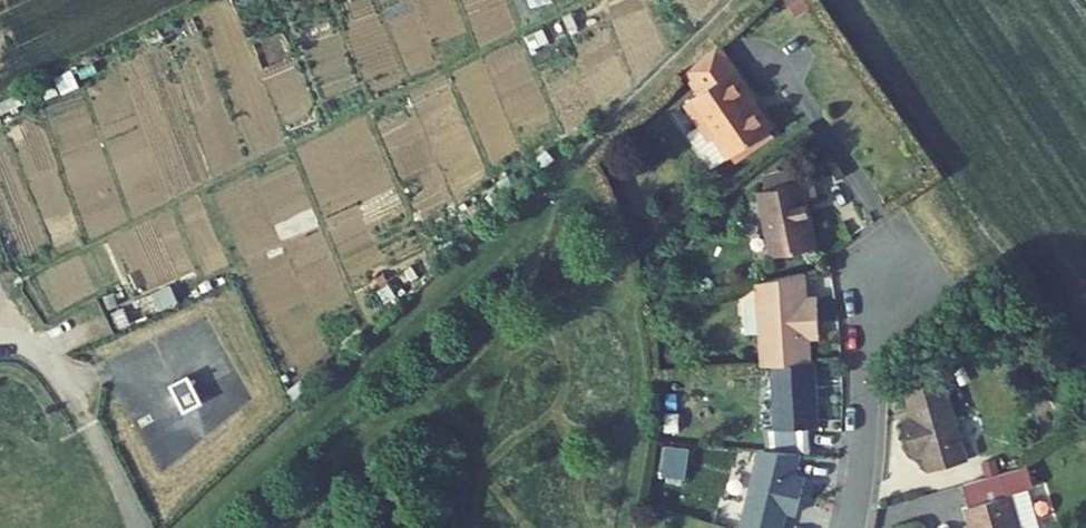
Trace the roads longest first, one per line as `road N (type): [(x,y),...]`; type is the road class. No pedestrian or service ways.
road 1 (residential): [(853,527),(867,416),(868,313),(888,260)]
road 2 (track): [(137,527),(80,412),(6,333),(0,313)]

